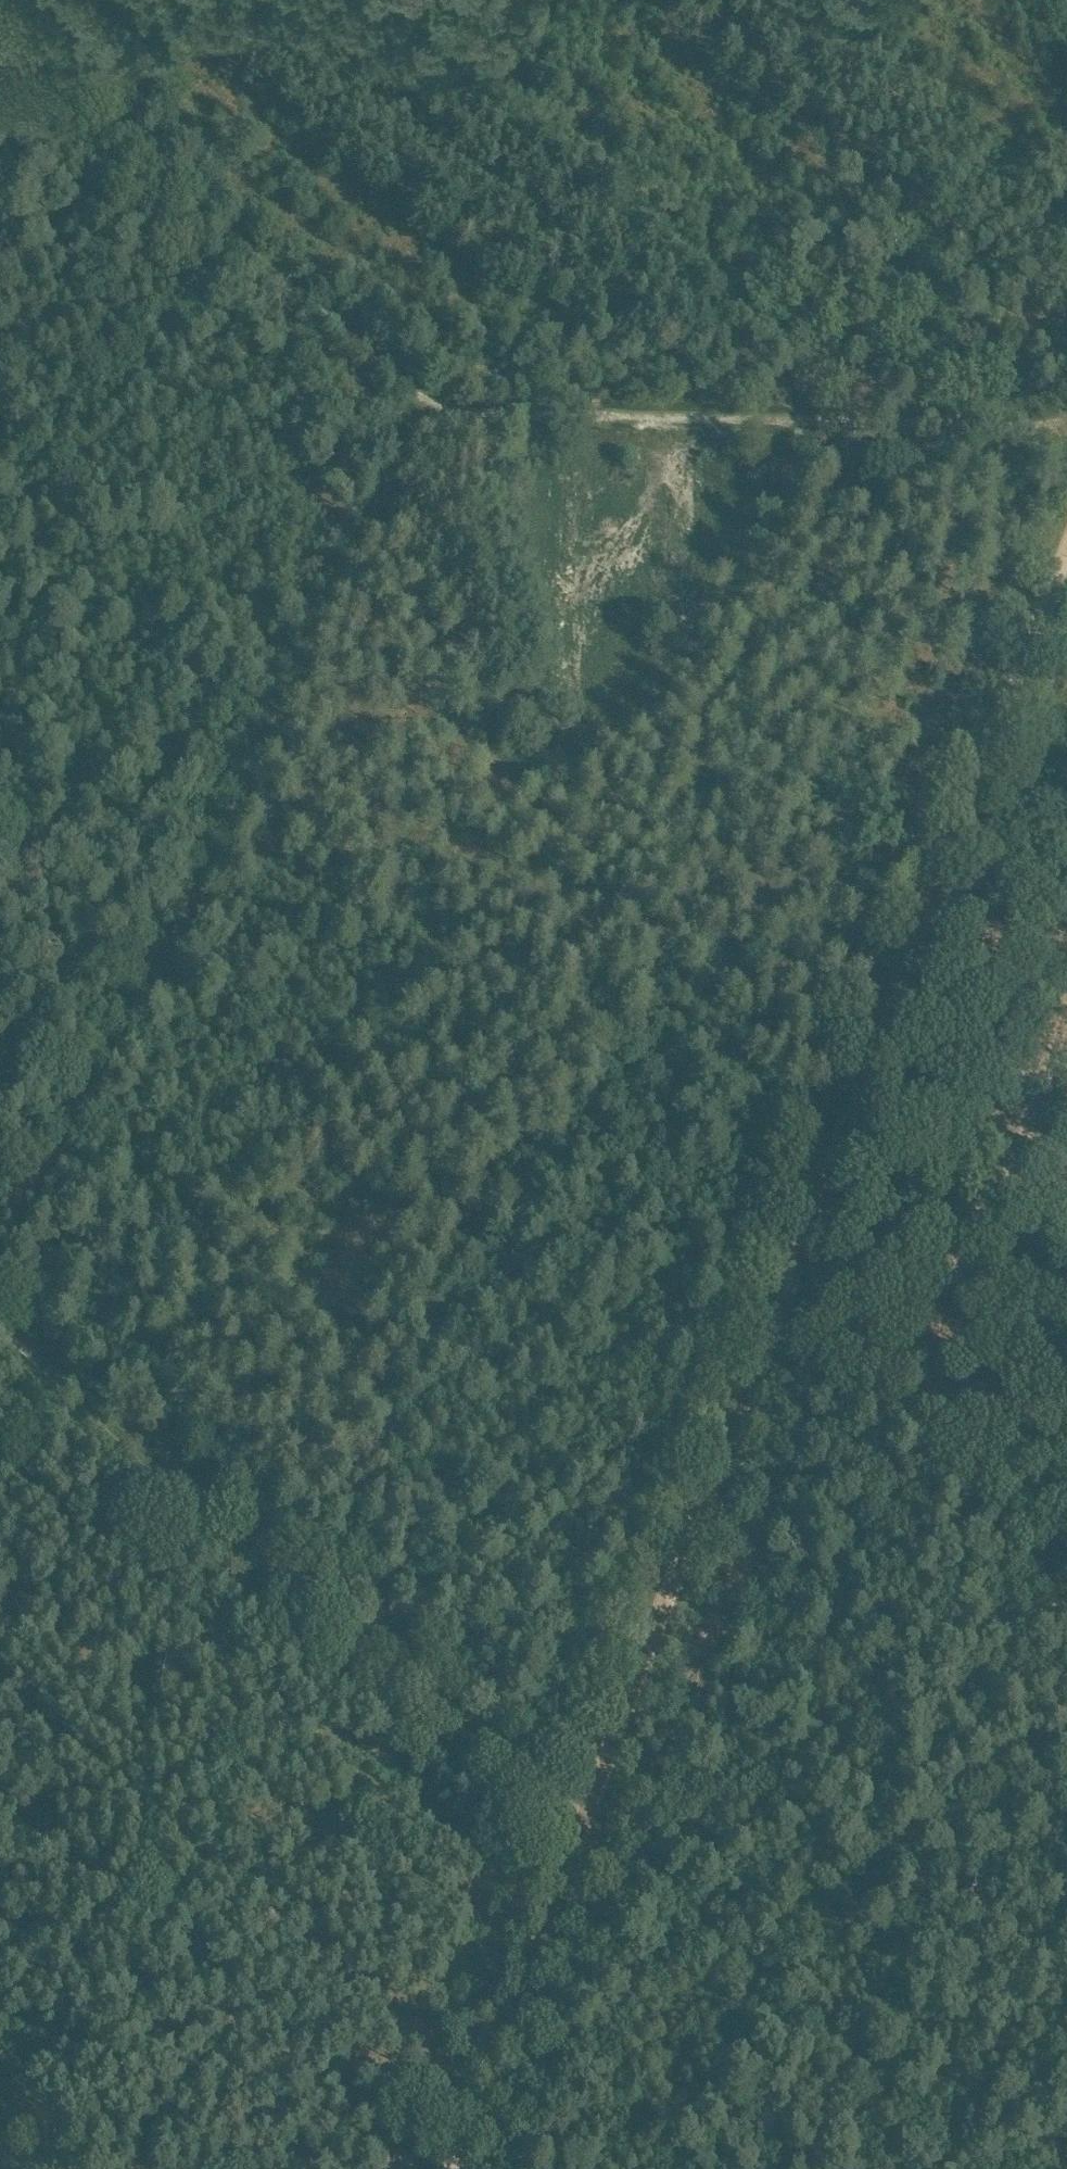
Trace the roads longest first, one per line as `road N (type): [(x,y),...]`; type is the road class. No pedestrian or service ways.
road 1 (track): [(450,2168),(578,1856),(698,1510),(1066,542)]
road 2 (track): [(0,1337),(970,2168)]
road 3 (track): [(0,1236),(102,1074),(125,1014),(167,962),(415,400)]
road 4 (track): [(415,400),(550,419),(641,405),(1066,412)]
road 5 (track): [(415,400),(359,338),(0,32)]
road 6 (track): [(1066,1578),(770,1321)]
road 7 (track): [(1066,881),(938,880)]

